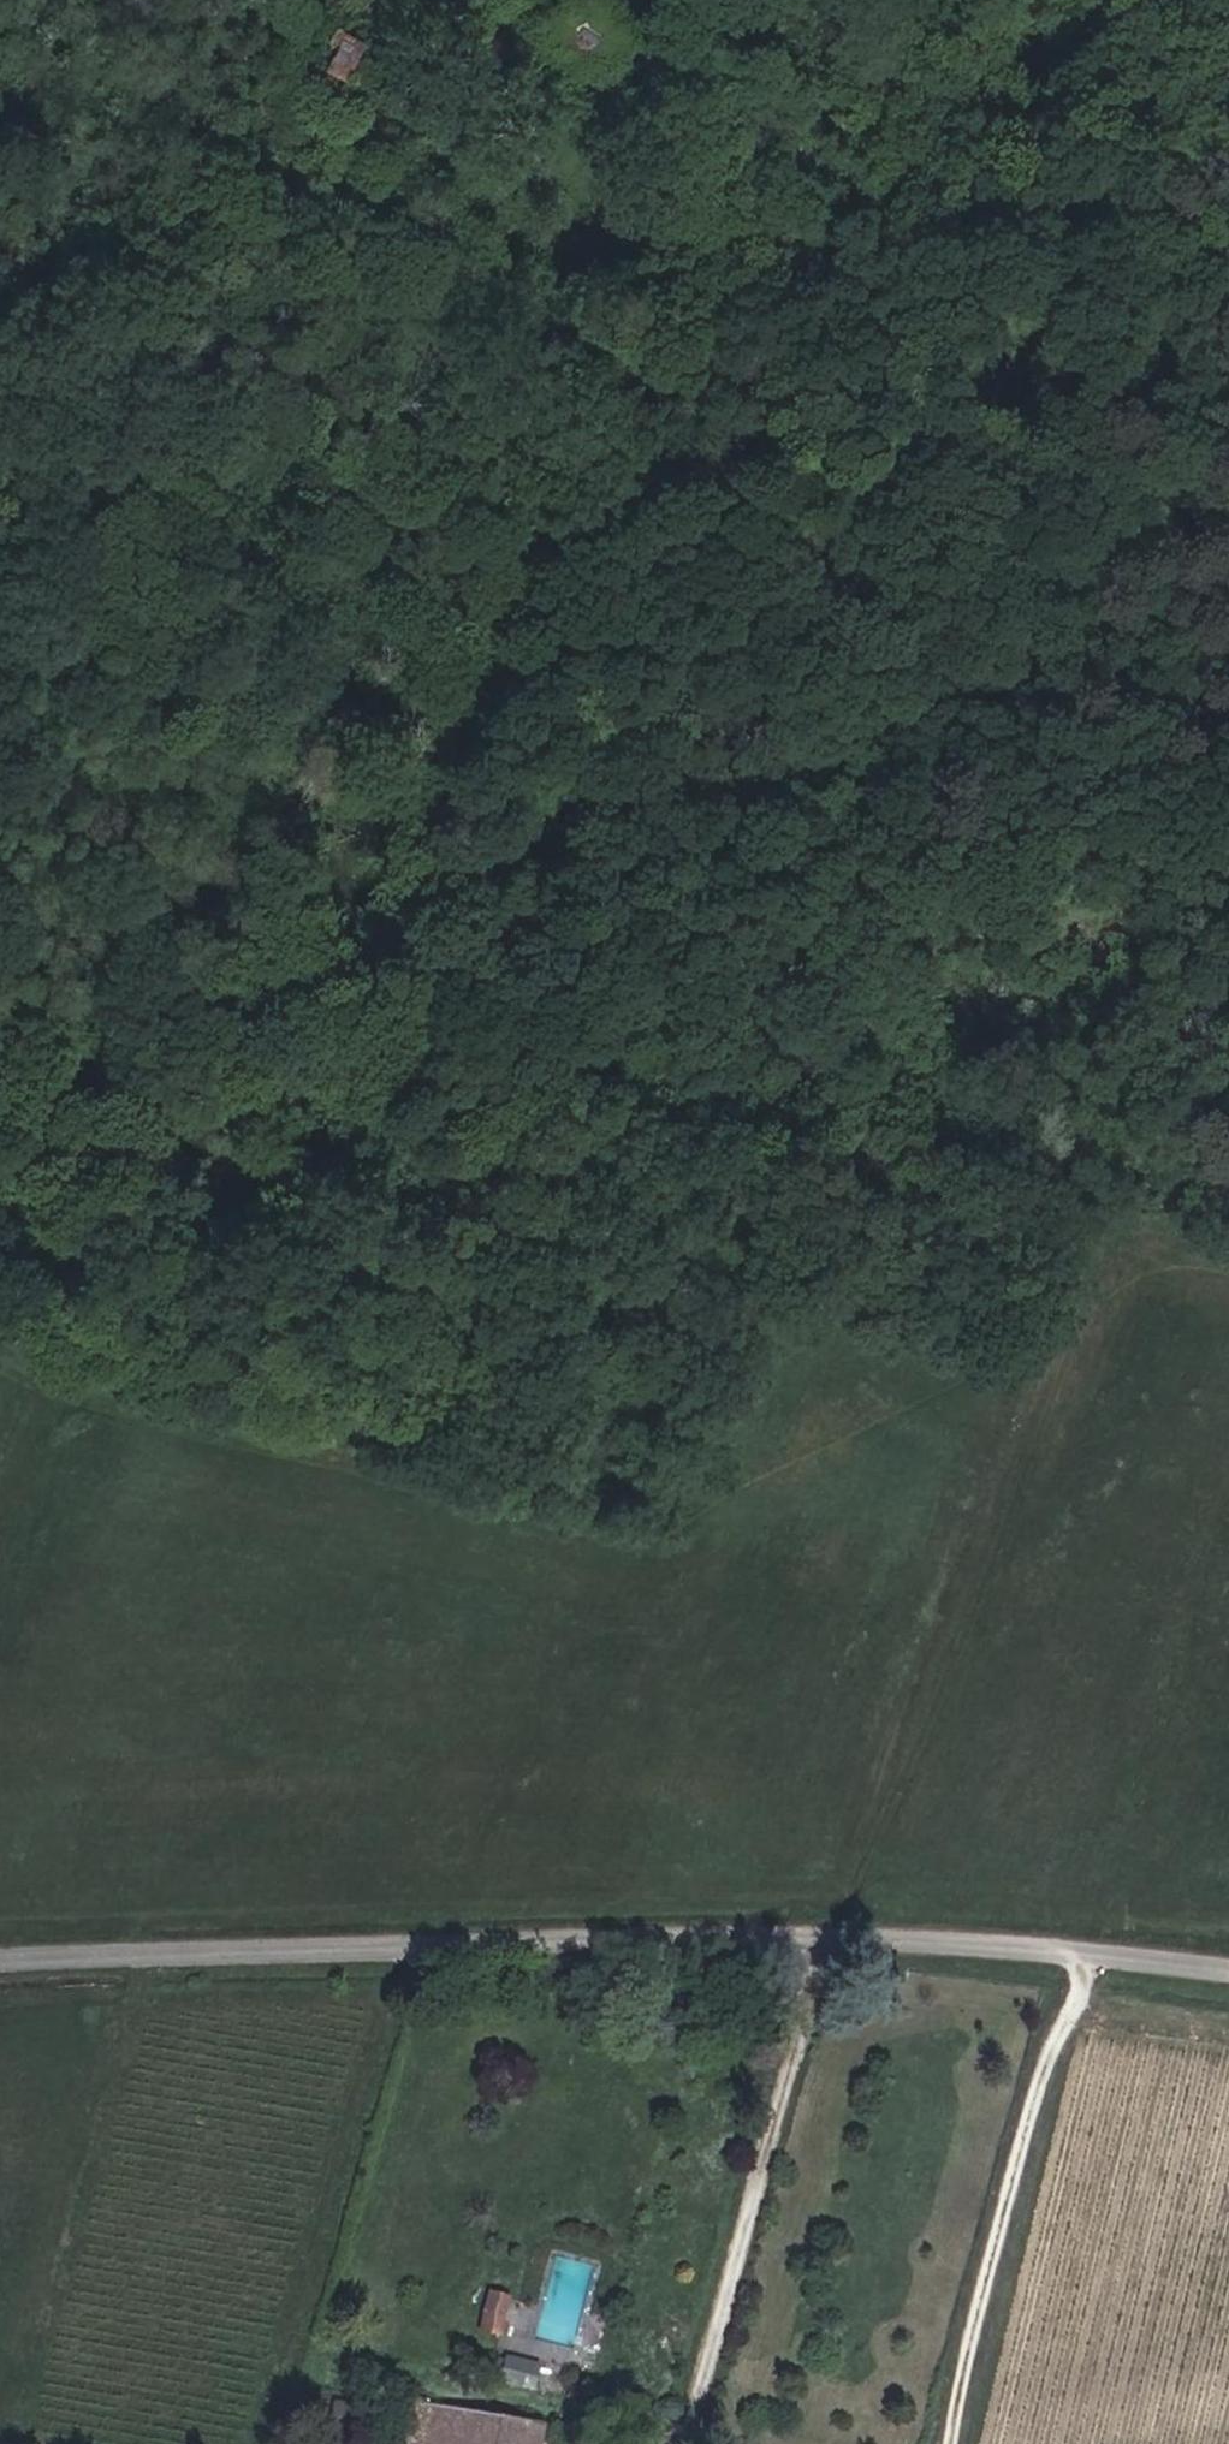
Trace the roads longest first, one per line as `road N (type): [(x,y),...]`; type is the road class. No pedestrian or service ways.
road 1 (unclassified): [(0,1964),(726,1937),(1028,1944),(1228,1972)]
road 2 (track): [(1102,1954),(1021,2177),(954,2443)]

